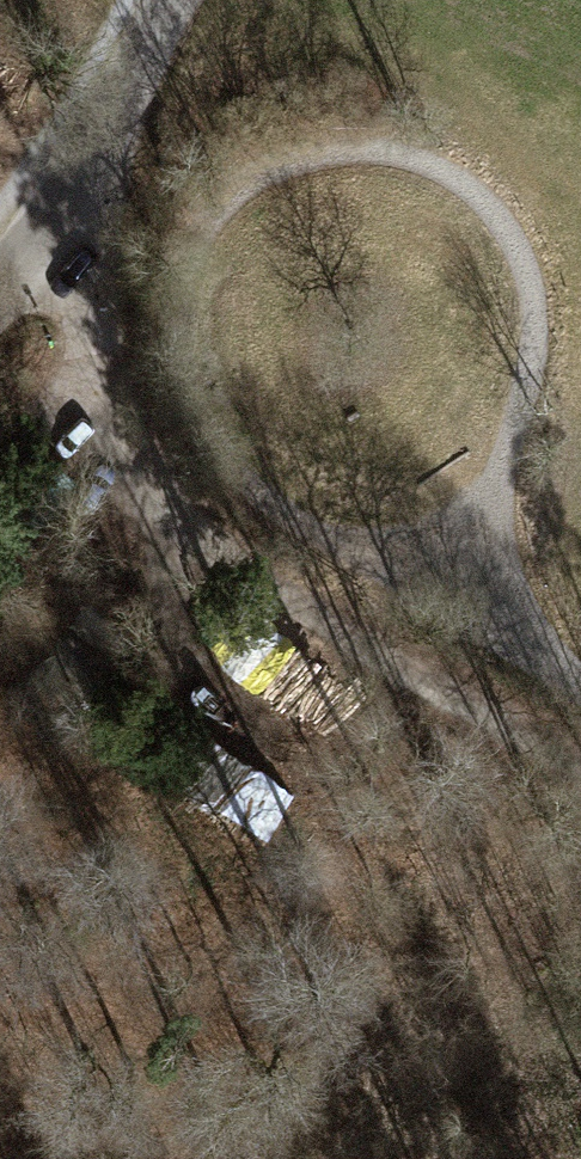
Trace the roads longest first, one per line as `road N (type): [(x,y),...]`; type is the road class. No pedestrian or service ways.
road 1 (track): [(580,743),(239,570),(130,450),(90,323),(88,161)]
road 2 (unclassified): [(0,294),(88,161),(173,0)]

